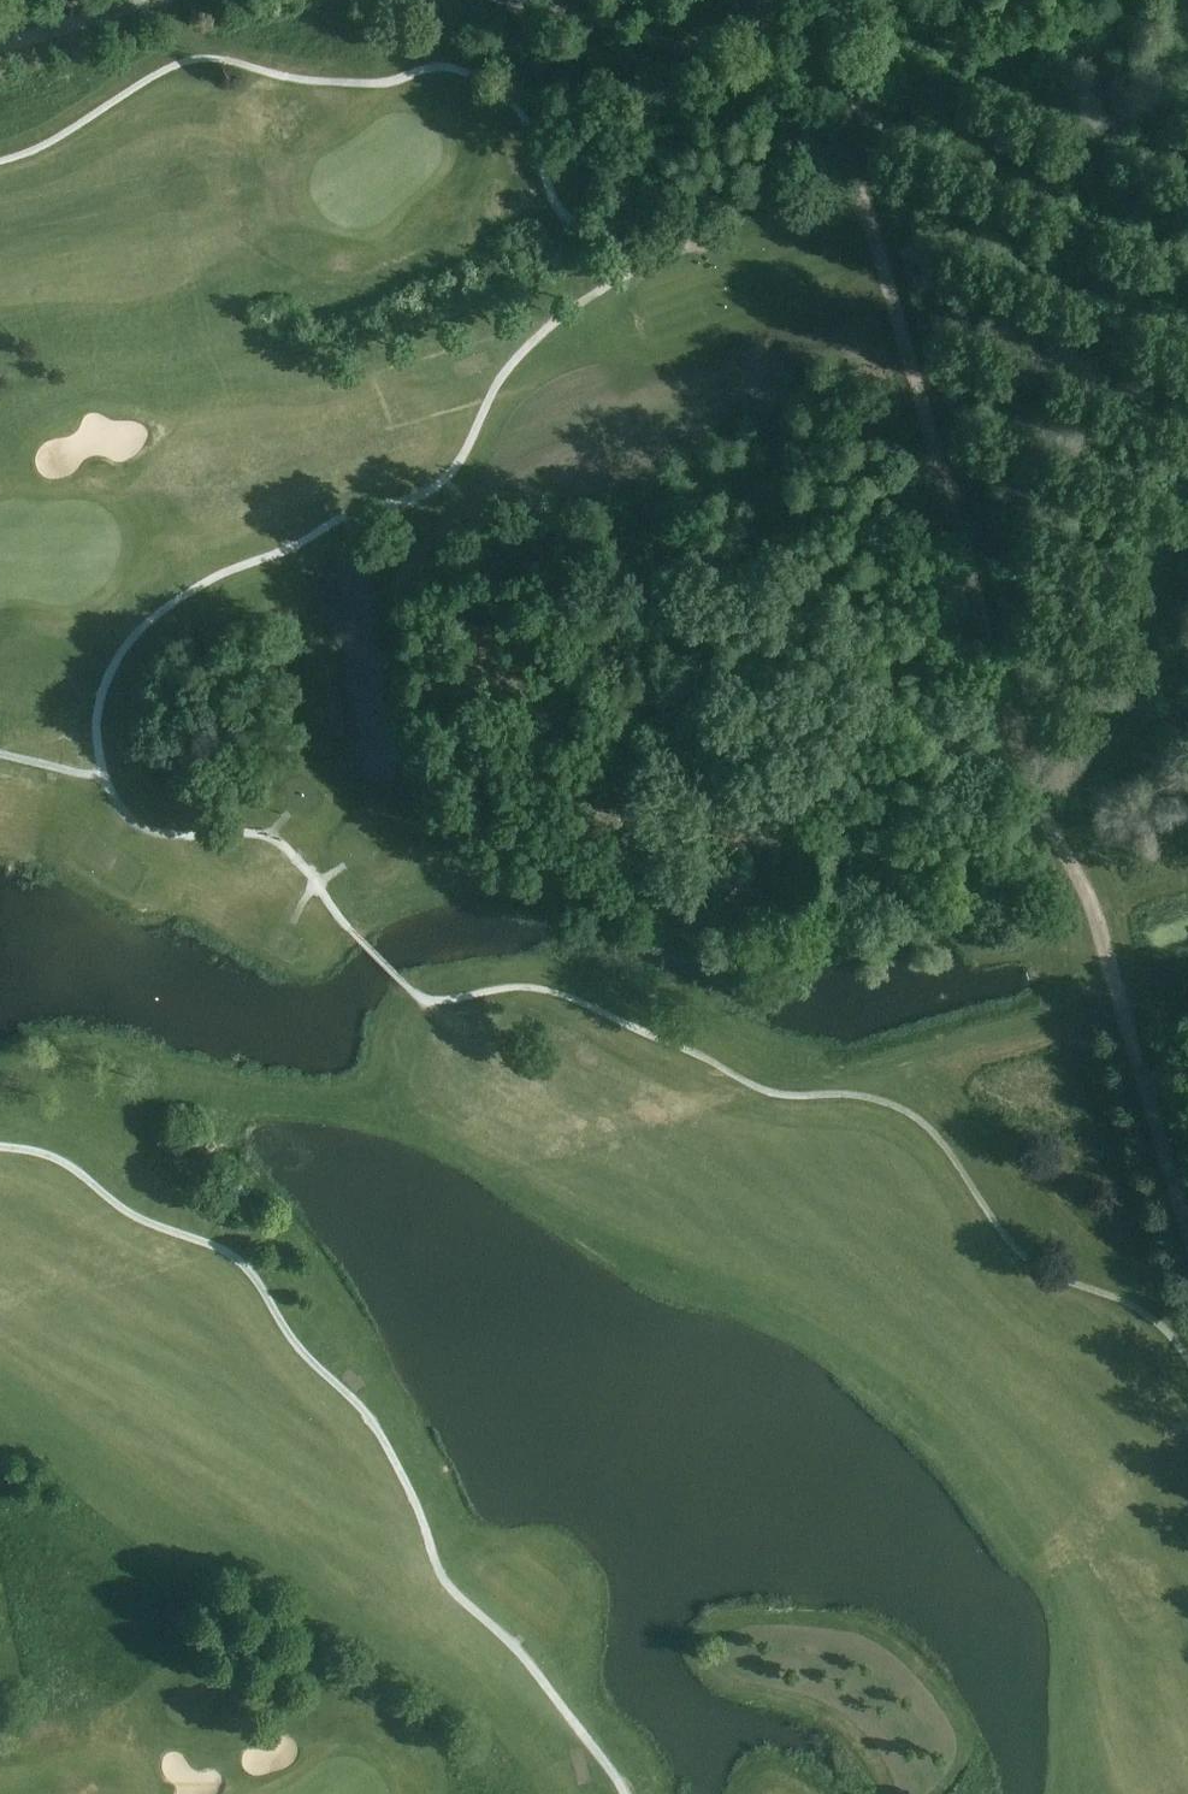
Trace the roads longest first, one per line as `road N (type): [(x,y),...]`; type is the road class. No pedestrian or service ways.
road 1 (track): [(1187,572),(1109,787),(1082,822),(1059,830)]

